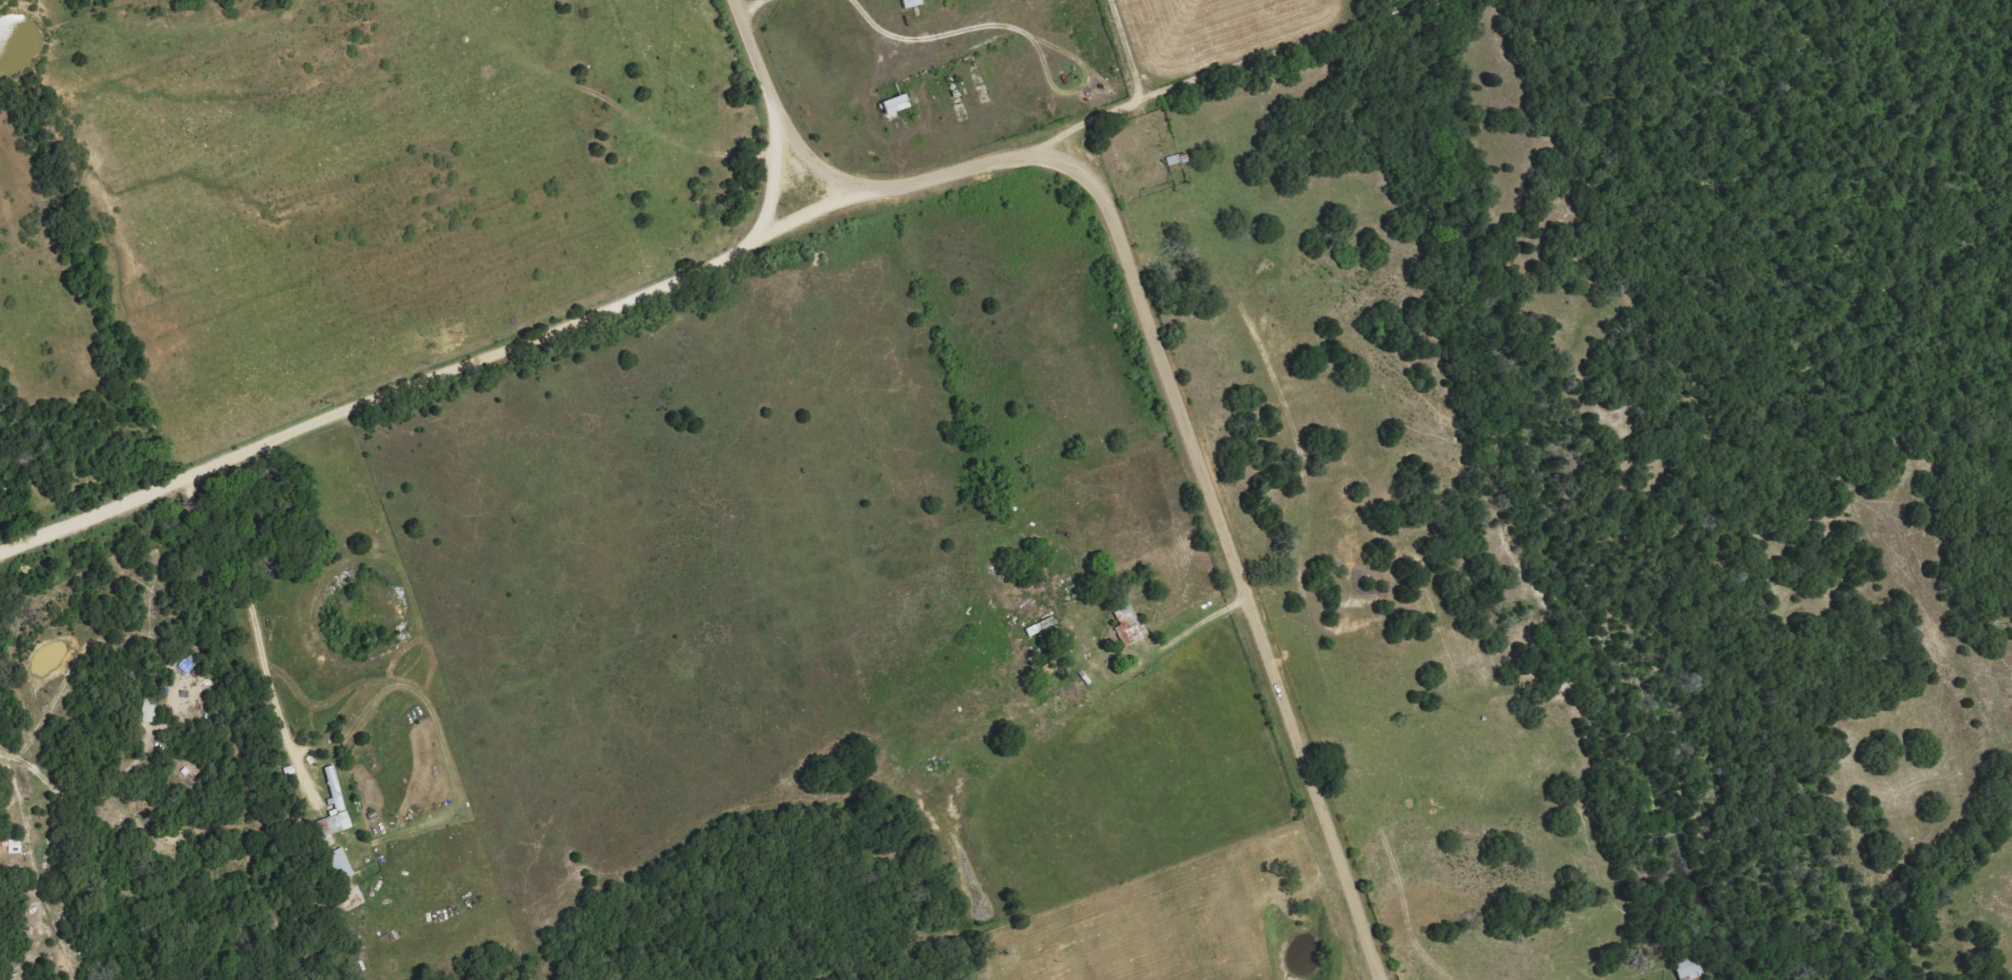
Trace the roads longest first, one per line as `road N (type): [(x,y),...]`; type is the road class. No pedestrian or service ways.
road 1 (residential): [(1382,979),(1119,239),(1088,182),(1058,165),(1011,159),(862,195),(790,144),(727,0)]
road 2 (residential): [(0,548),(749,248)]
road 3 (residential): [(749,248),(862,195)]

